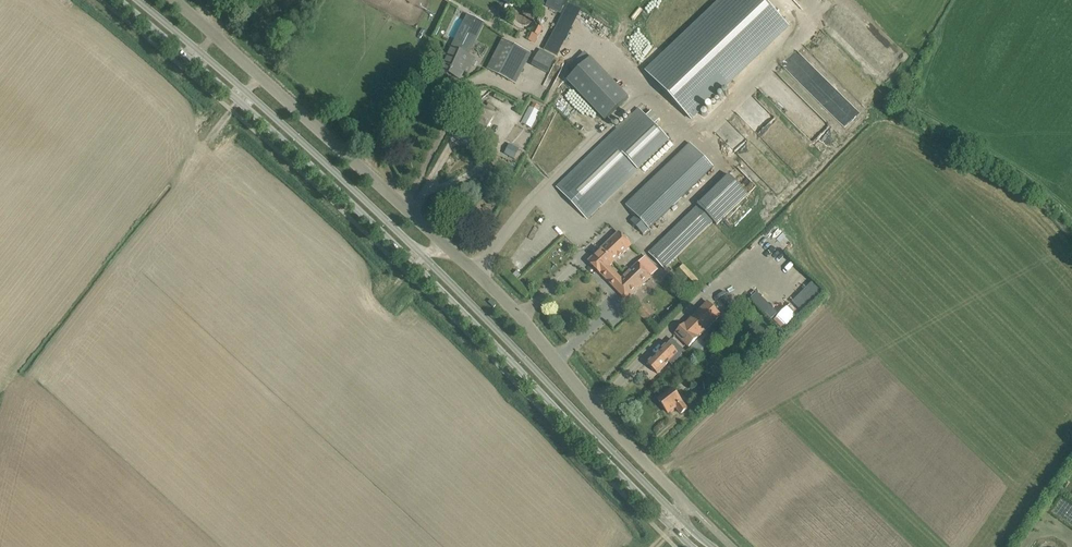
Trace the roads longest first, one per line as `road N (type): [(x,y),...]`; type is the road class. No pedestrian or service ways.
road 1 (secondary): [(116,0),(370,222),(674,527)]
road 2 (secondary): [(682,518),(380,212),(136,0)]
road 3 (unclassified): [(692,508),(533,332),(175,0)]

